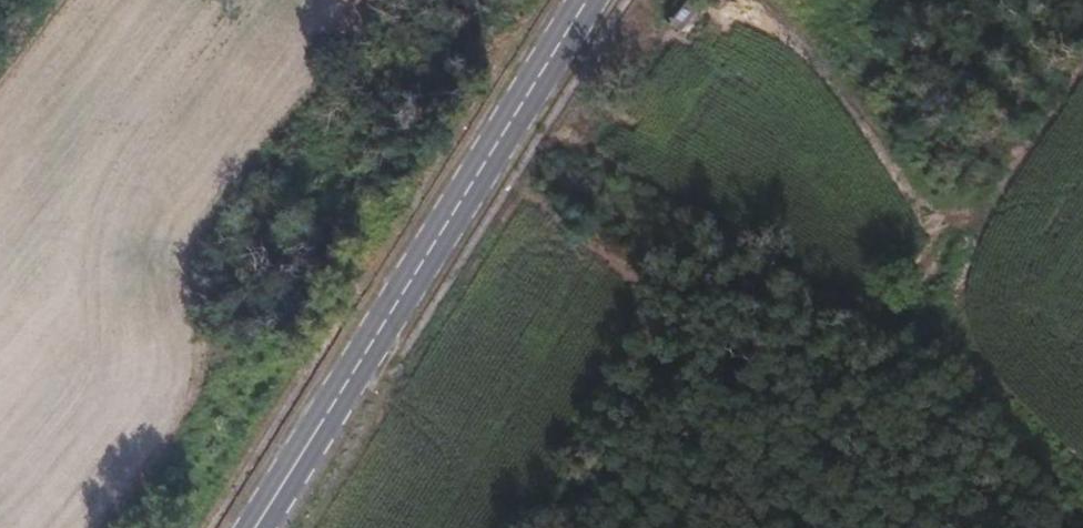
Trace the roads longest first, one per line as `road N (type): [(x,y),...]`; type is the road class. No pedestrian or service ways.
road 1 (secondary): [(588,0),(255,527)]

